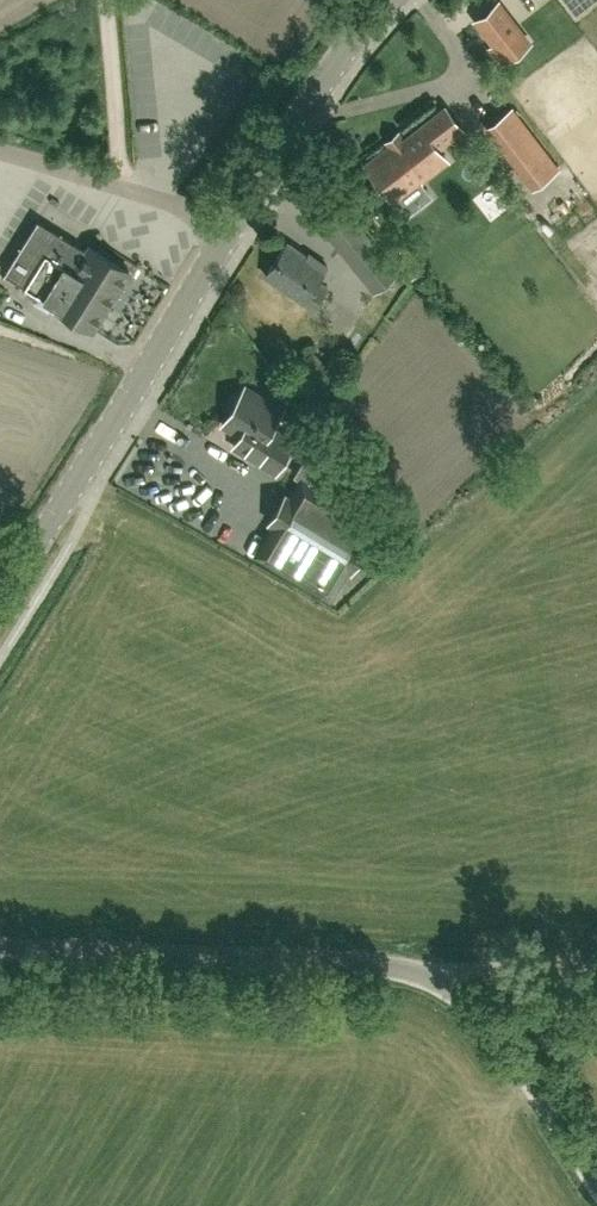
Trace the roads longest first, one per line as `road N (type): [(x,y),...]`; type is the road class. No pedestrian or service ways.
road 1 (unclassified): [(596,1182),(488,1020),(456,988),(426,976),(375,963),(0,951)]
road 2 (tertiary): [(0,602),(236,226)]
road 3 (tertiary): [(236,226),(353,36),(389,0)]
road 4 (unclassified): [(236,226),(0,154)]
road 5 (track): [(426,976),(572,971)]

